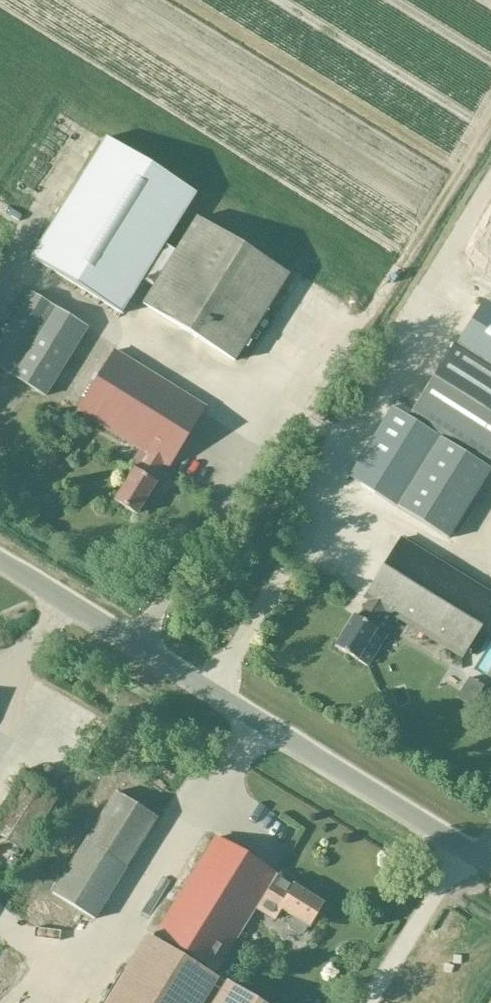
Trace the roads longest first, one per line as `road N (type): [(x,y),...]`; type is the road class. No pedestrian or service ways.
road 1 (unclassified): [(490,866),(0,563)]

